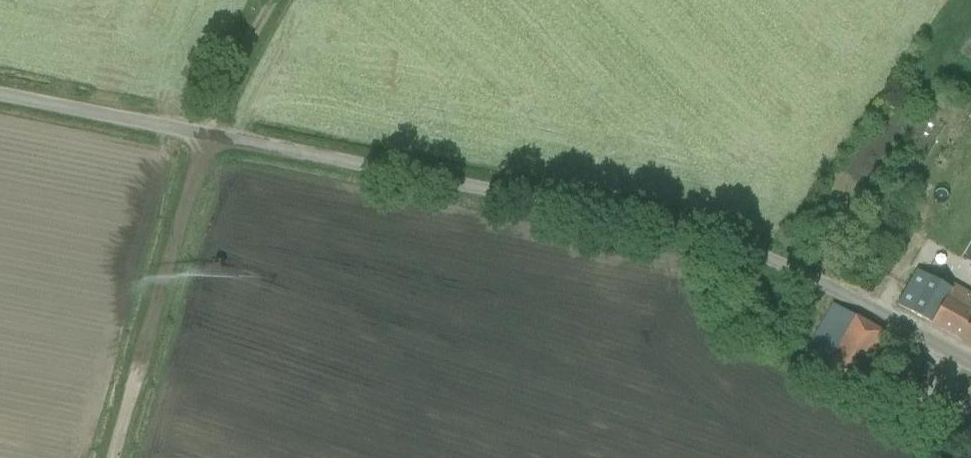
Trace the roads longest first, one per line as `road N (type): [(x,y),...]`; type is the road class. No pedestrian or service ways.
road 1 (unclassified): [(970,364),(715,239),(0,95)]
road 2 (track): [(113,457),(205,135),(275,0)]

